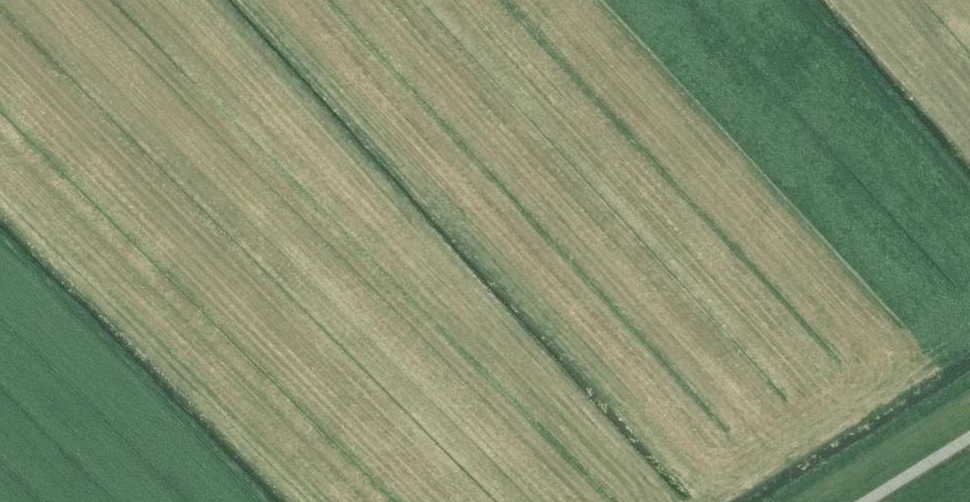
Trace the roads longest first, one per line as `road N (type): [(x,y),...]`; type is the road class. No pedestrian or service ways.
road 1 (unclassified): [(862,501),(969,434)]

